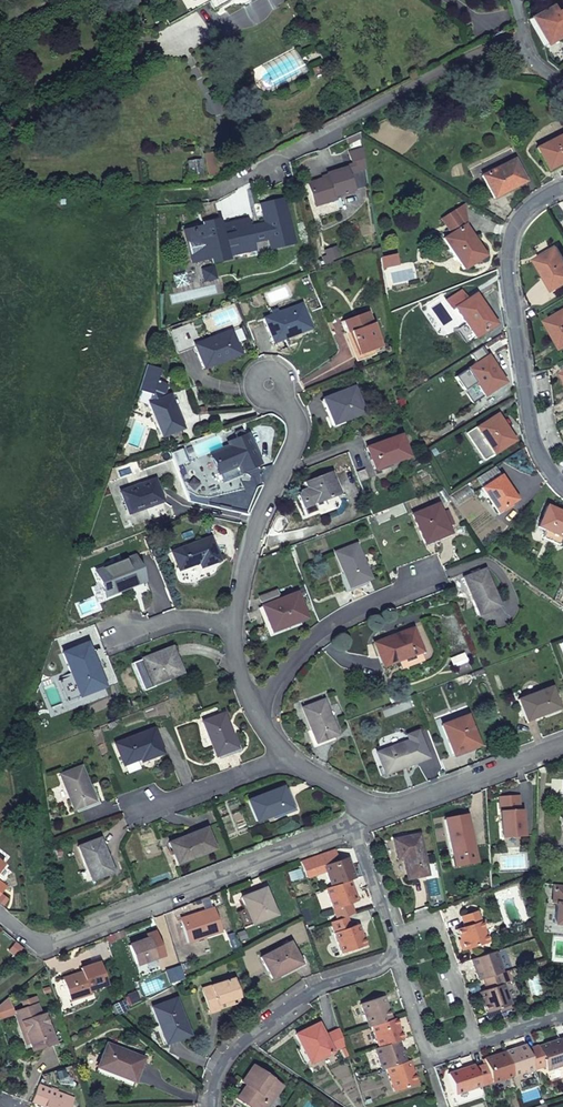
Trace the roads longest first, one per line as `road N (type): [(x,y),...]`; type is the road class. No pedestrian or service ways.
road 1 (residential): [(0,918),(39,953),(360,828)]
road 2 (residential): [(562,188),(520,220),(508,274),(533,440),(562,485)]
road 3 (residential): [(507,37),(492,53),(229,186)]
road 4 (residential): [(264,382),(291,414),(295,439),(254,529),(232,628)]
road 5 (residential): [(214,1106),(208,1087),(229,1041),(339,975),(399,956)]
road 6 (residential): [(360,828),(562,749)]
road 7 (residential): [(264,712),(300,653),(346,617),(428,582)]
road 8 (residential): [(393,935),(439,921),(475,1045)]
road 9 (track): [(39,953),(28,783)]
road 10 (residential): [(289,760),(140,815)]
road 11 (residential): [(399,956),(429,1058),(475,1045)]

